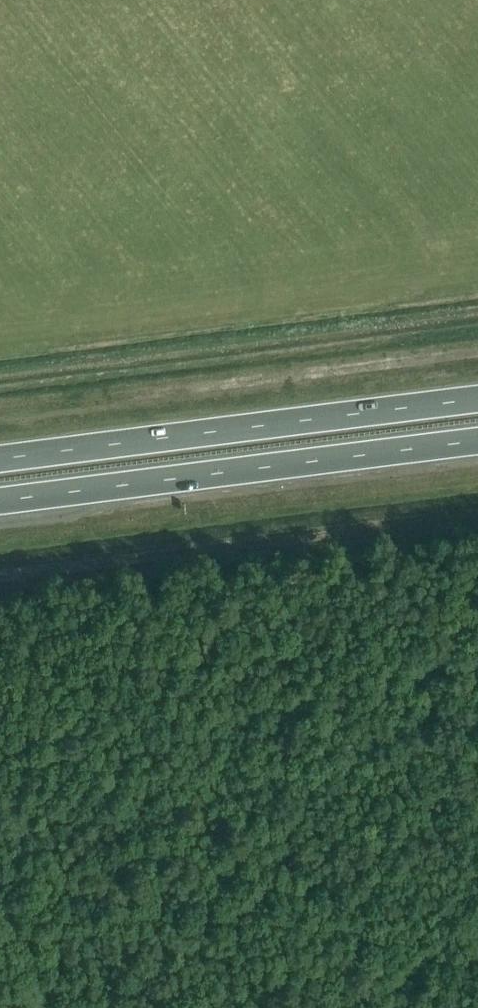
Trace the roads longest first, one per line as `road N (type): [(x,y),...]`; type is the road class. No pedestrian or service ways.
road 1 (trunk): [(477,400),(0,461)]
road 2 (trunk): [(0,503),(477,443)]
road 3 (track): [(0,574),(477,515)]

